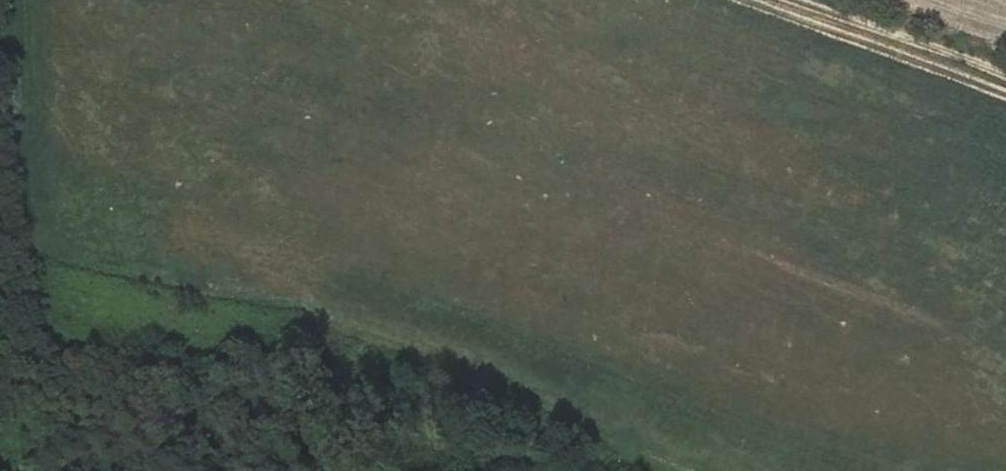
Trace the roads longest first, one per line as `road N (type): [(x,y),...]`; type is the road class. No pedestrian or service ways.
road 1 (track): [(807,0),(1005,68)]

